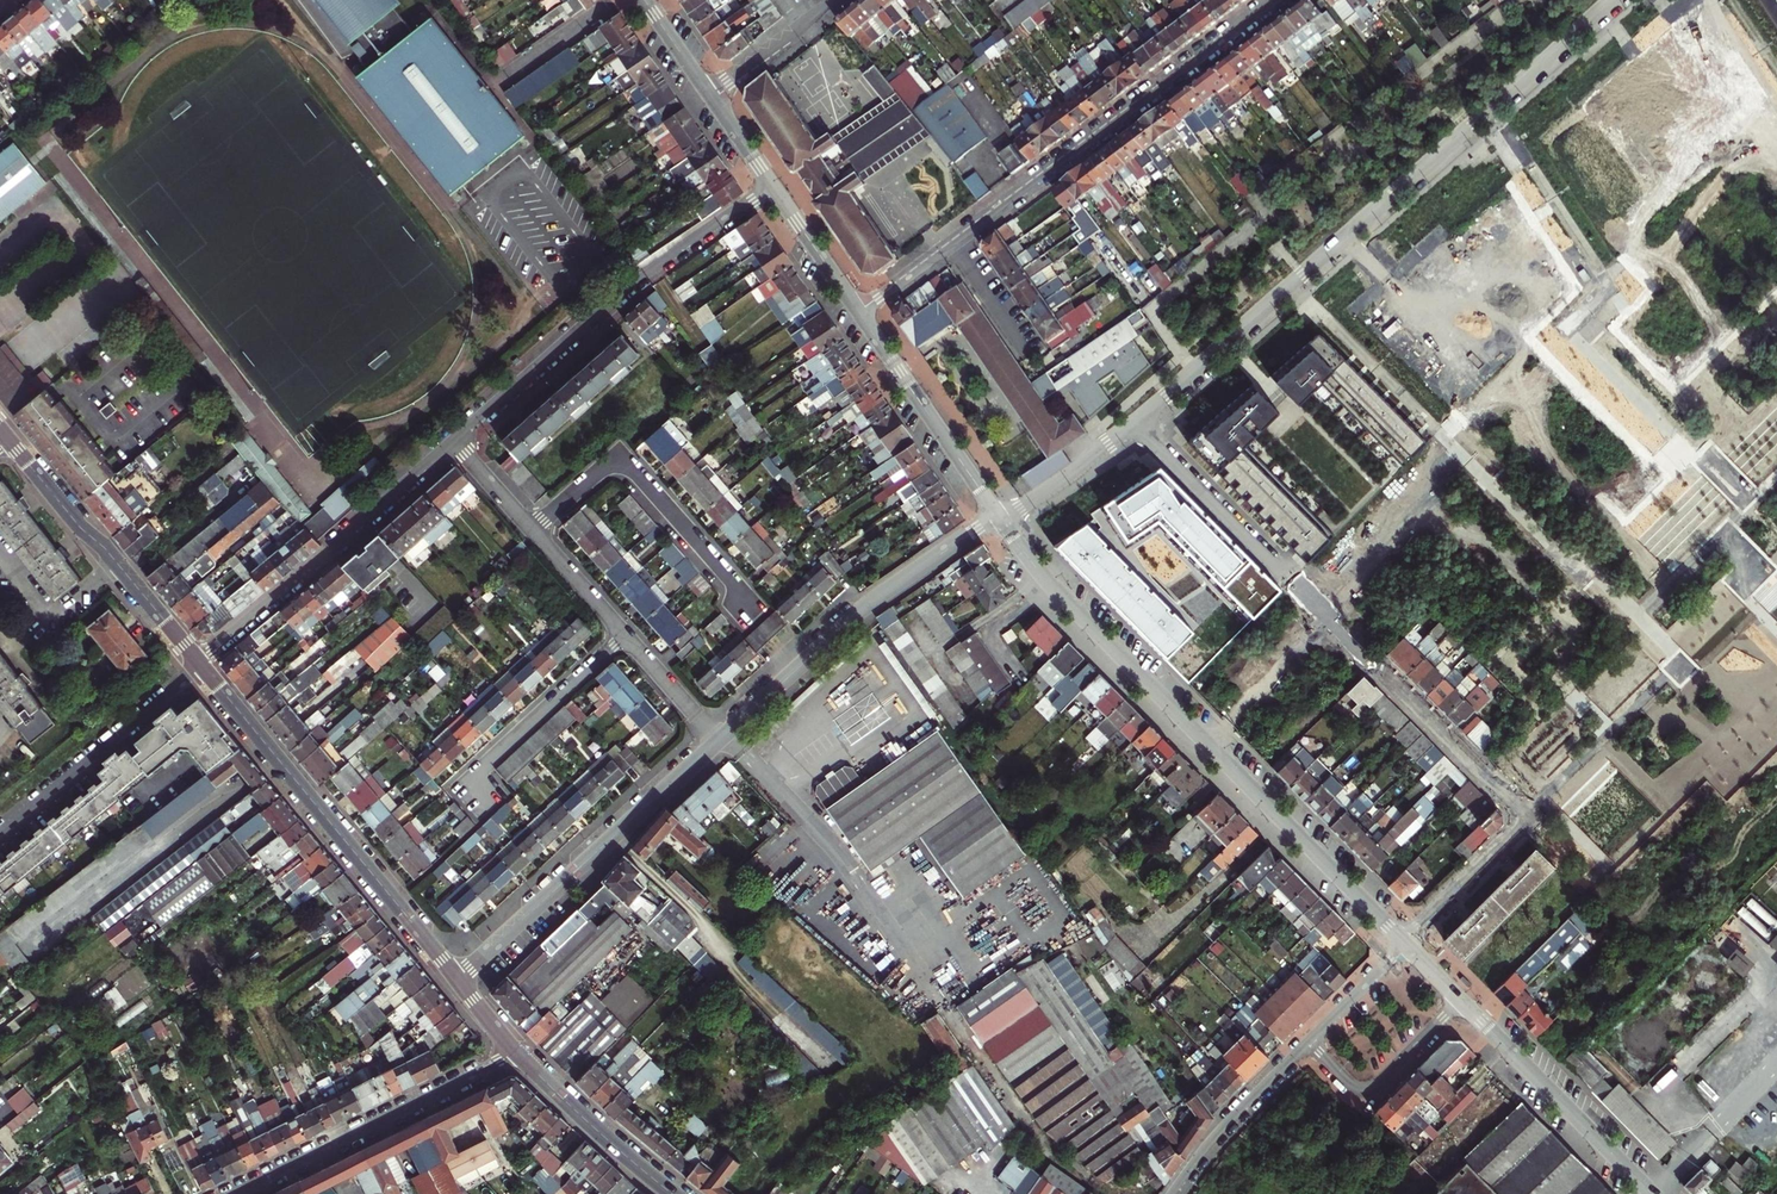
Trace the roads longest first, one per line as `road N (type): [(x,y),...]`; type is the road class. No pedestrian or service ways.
road 1 (residential): [(1406,944),(1509,840),(1518,817),(1514,801),(1136,420)]
road 2 (residential): [(1613,0),(1136,420)]
road 3 (tertiary): [(998,517),(1052,586),(1406,944)]
road 4 (residential): [(859,313),(1275,0)]
road 5 (tertiary): [(197,660),(457,979)]
road 6 (residential): [(773,188),(638,276),(454,440)]
road 7 (residential): [(457,979),(720,738)]
road 8 (residential): [(720,738),(856,615),(998,517)]
road 9 (residential): [(236,1193),(517,1053)]
road 10 (residential): [(536,530),(620,456),(735,587),(744,609)]
road 11 (tertiary): [(7,438),(197,660)]
road 12 (tertiary): [(1461,1001),(1653,1193)]
road 13 (tertiary): [(859,313),(998,517)]
road 14 (residential): [(459,789),(624,633)]
road 15 (tertiary): [(517,1053),(675,1193)]
road 16 (residential): [(1310,1043),(1224,1123),(1174,1193)]
road 17 (residential): [(1310,1043),(1363,1090),(1461,1001)]
road 18 (residential): [(337,545),(197,660)]
road 19 (residential): [(1136,420),(1066,480),(998,517)]
road 20 (residential): [(454,440),(337,545)]
road 21 (residential): [(830,0),(711,96)]
road 22 (tertiary): [(773,188),(859,313)]
road 23 (residential): [(624,633),(720,738)]
road 24 (residential): [(1406,944),(1310,1043)]
road 25 (residential): [(536,530),(624,633)]
road 26 (residential): [(454,440),(536,530)]

